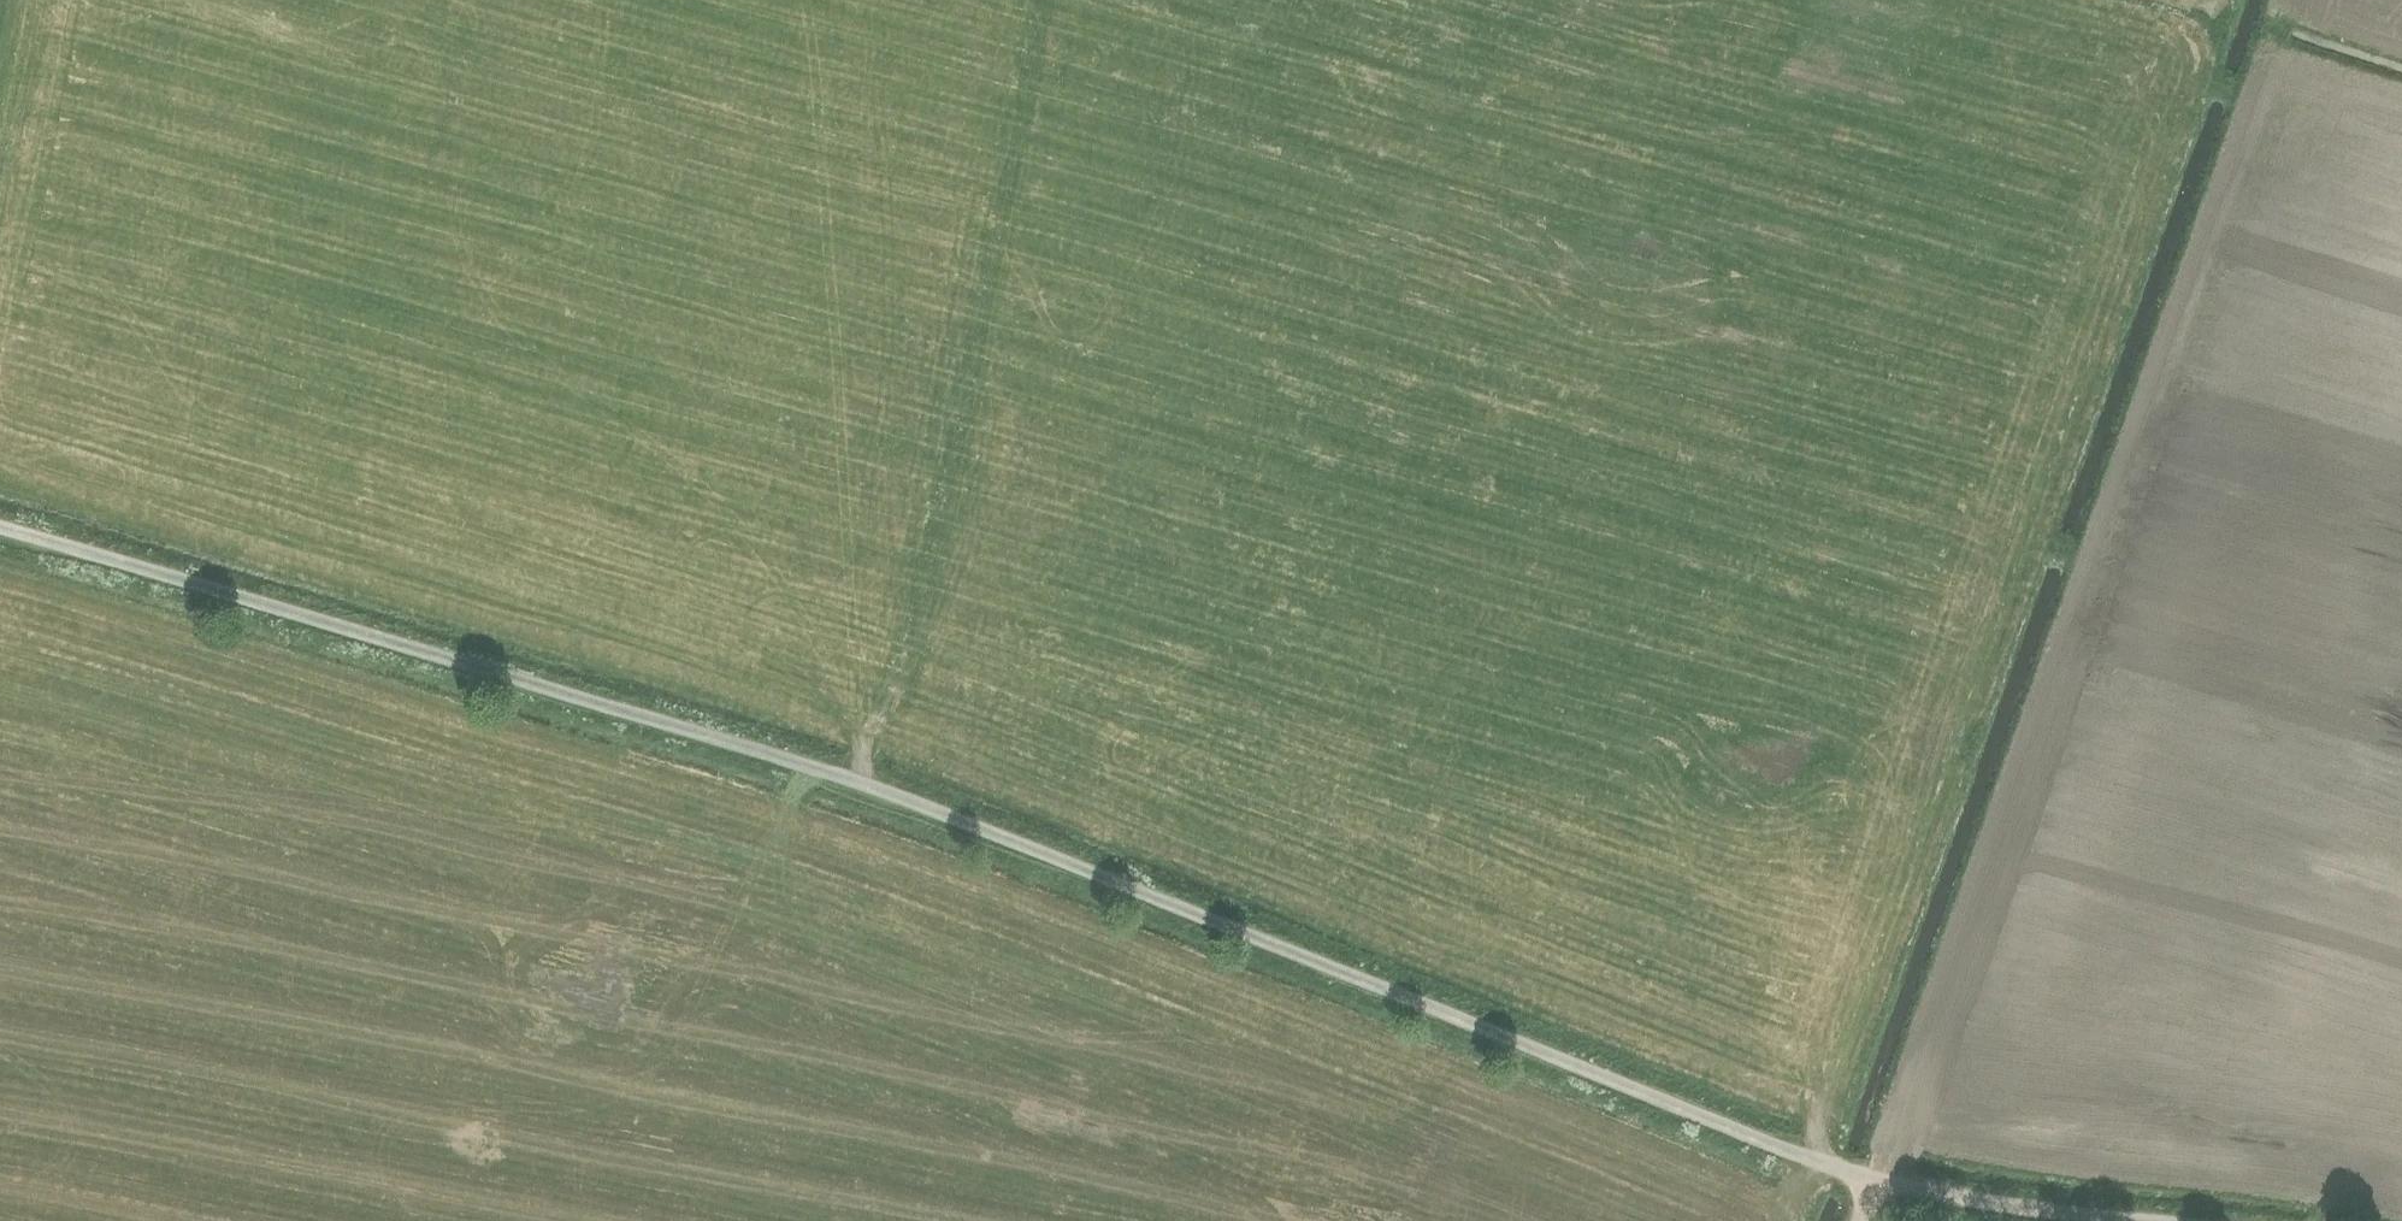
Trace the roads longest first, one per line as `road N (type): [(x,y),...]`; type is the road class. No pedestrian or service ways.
road 1 (unclassified): [(2146,1220),(1866,1180),(875,787),(0,525)]

